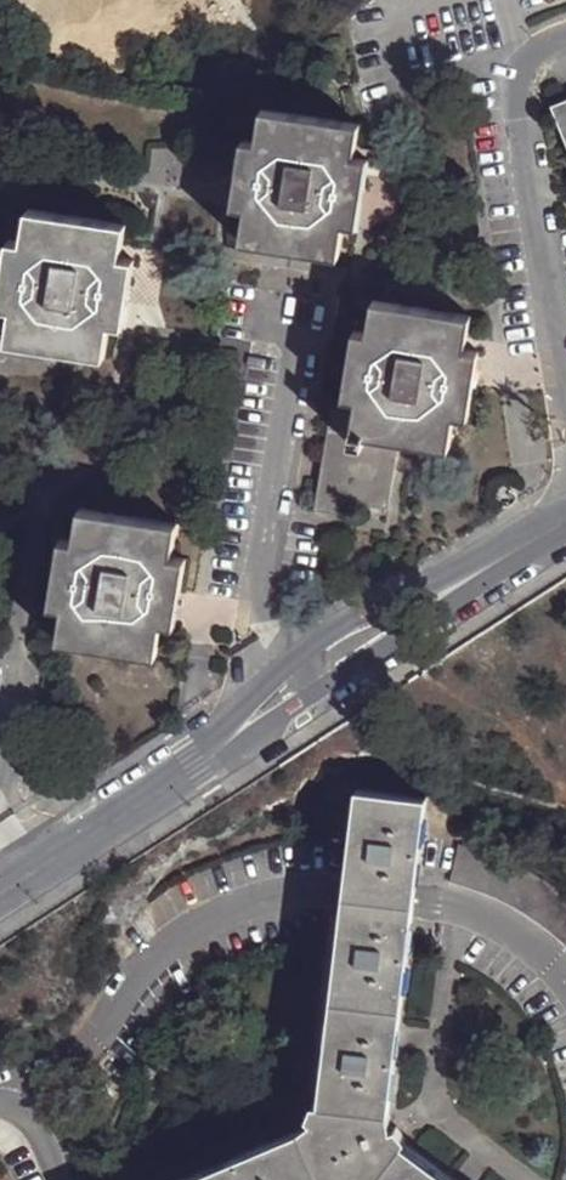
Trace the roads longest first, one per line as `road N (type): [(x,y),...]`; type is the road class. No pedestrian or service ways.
road 1 (tertiary): [(557,526),(358,617),(249,701),(211,753)]
road 2 (tertiary): [(211,753),(266,727),(557,526)]
road 3 (tertiary): [(0,891),(211,753)]

